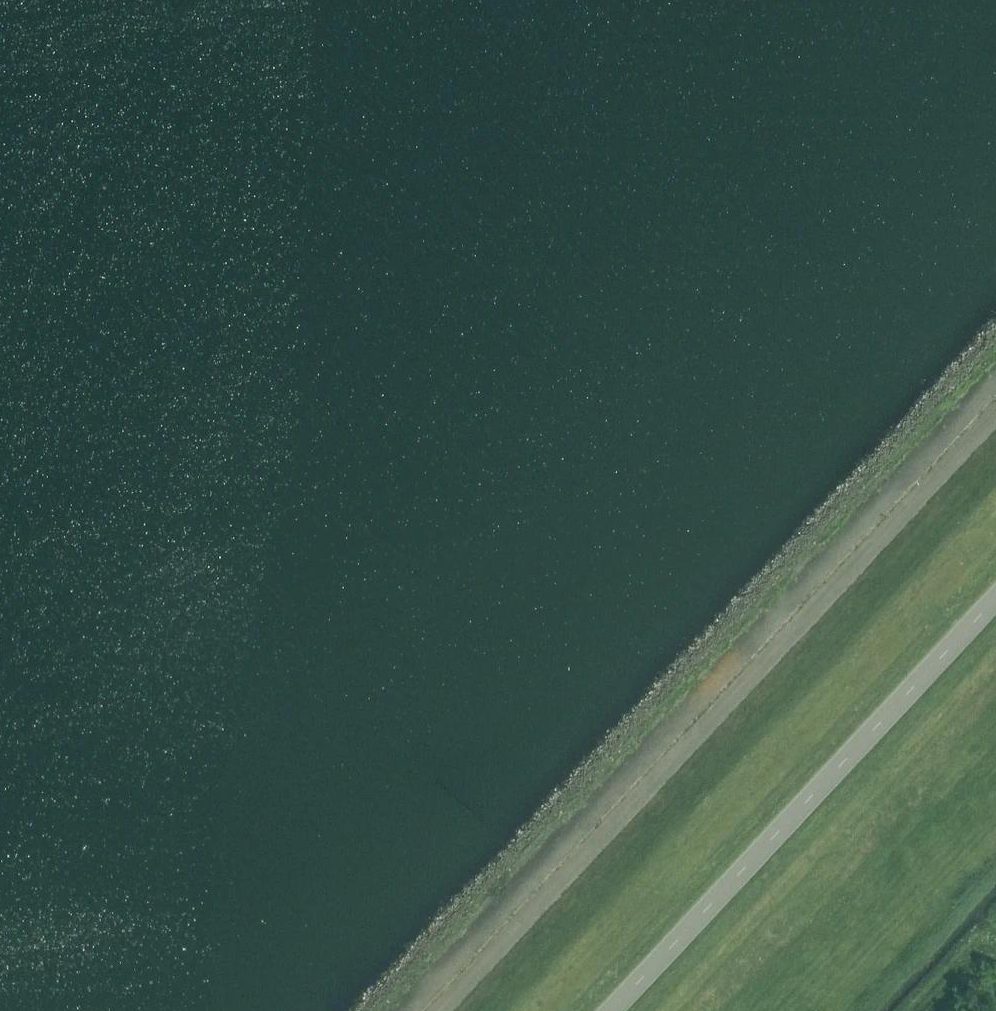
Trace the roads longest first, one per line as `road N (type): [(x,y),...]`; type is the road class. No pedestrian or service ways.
road 1 (tertiary): [(995,591),(607,1010)]

